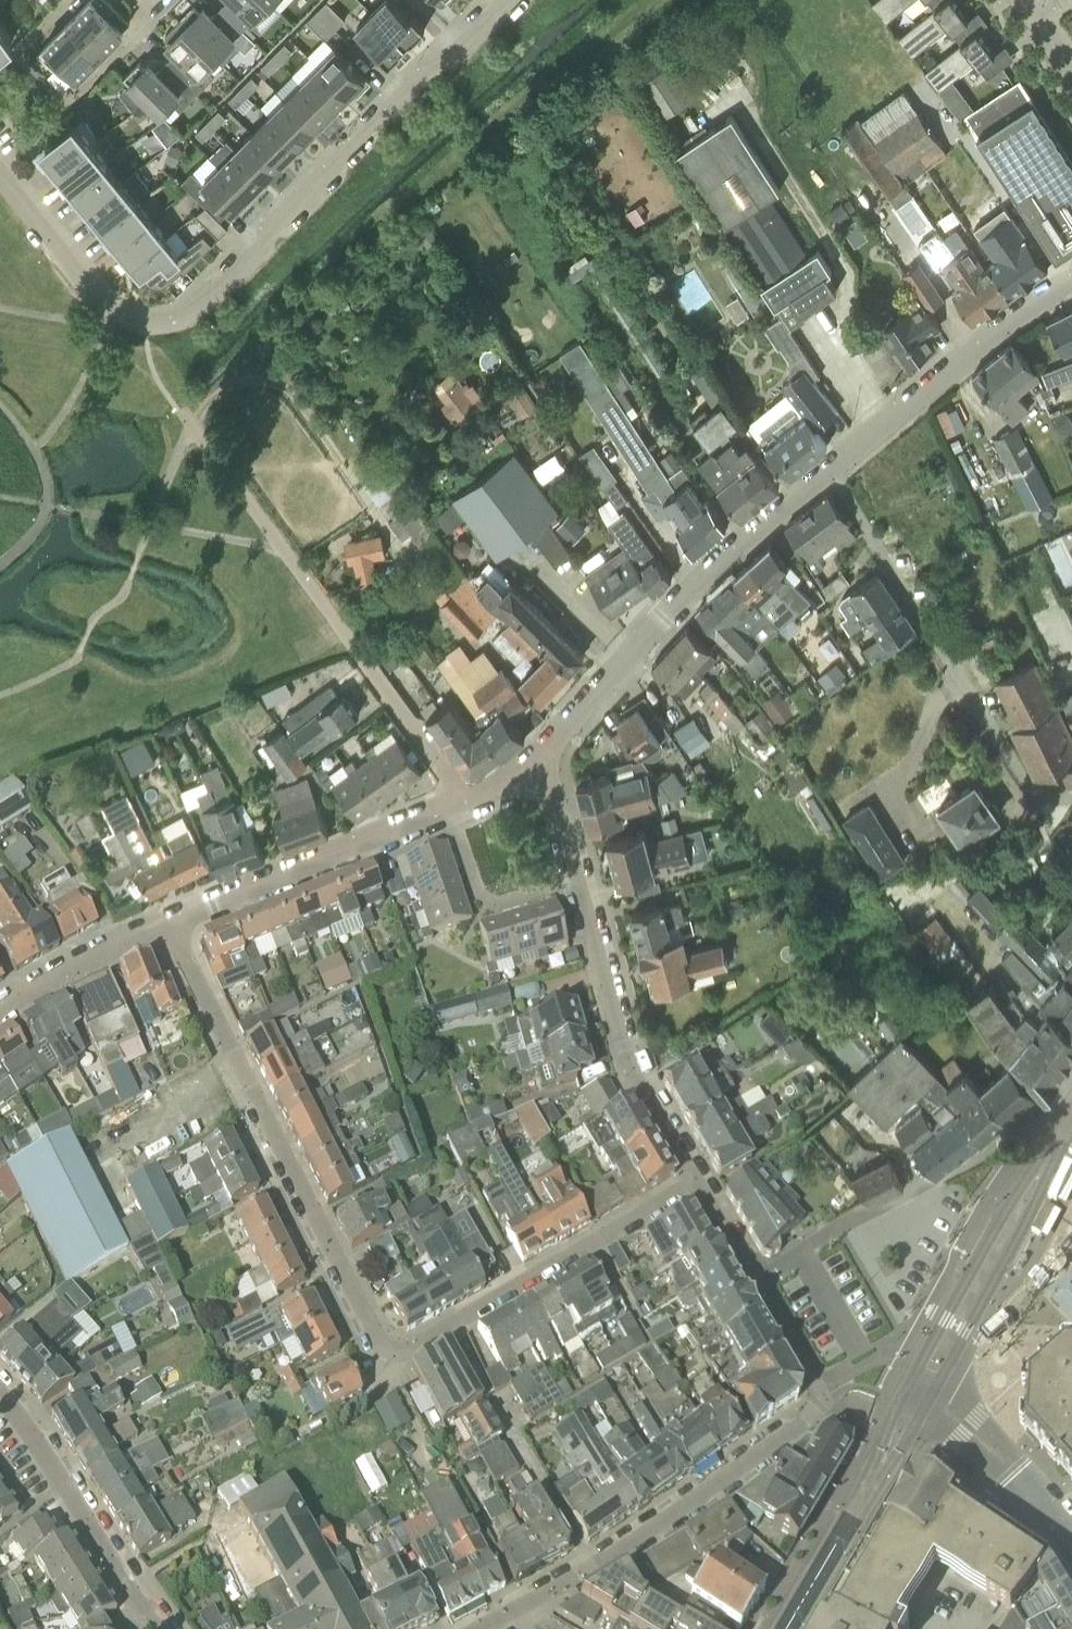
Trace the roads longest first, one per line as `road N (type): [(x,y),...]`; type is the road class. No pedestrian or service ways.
road 1 (residential): [(166,923),(388,1362),(697,1180)]
road 2 (residential): [(479,1628),(642,1536),(802,1424),(824,1398),(697,1180)]
road 3 (residential): [(149,331),(191,323),(510,0)]
road 4 (residential): [(465,798),(191,427)]
road 5 (residential): [(697,1180),(628,1057),(542,753)]
road 6 (residential): [(829,470),(1037,797),(1071,801)]
road 7 (residential): [(542,753),(704,574),(829,470)]
road 8 (track): [(191,427),(216,396),(242,382),(268,382),(292,397),(427,587)]
road 9 (residential): [(166,923),(465,798)]
road 10 (residential): [(829,470),(1015,318),(1071,285)]
road 11 (residential): [(161,1628),(0,1393)]
road 12 (secondary): [(1046,1163),(1009,1206),(918,1370)]
road 13 (secondary): [(936,1380),(1029,1212),(1046,1163)]
road 14 (residential): [(149,331),(115,320),(0,173)]
road 15 (residential): [(0,1009),(166,923)]
road 16 (secondary): [(787,1628),(881,1470)]
road 17 (residential): [(1012,1471),(979,1412),(936,1380)]

